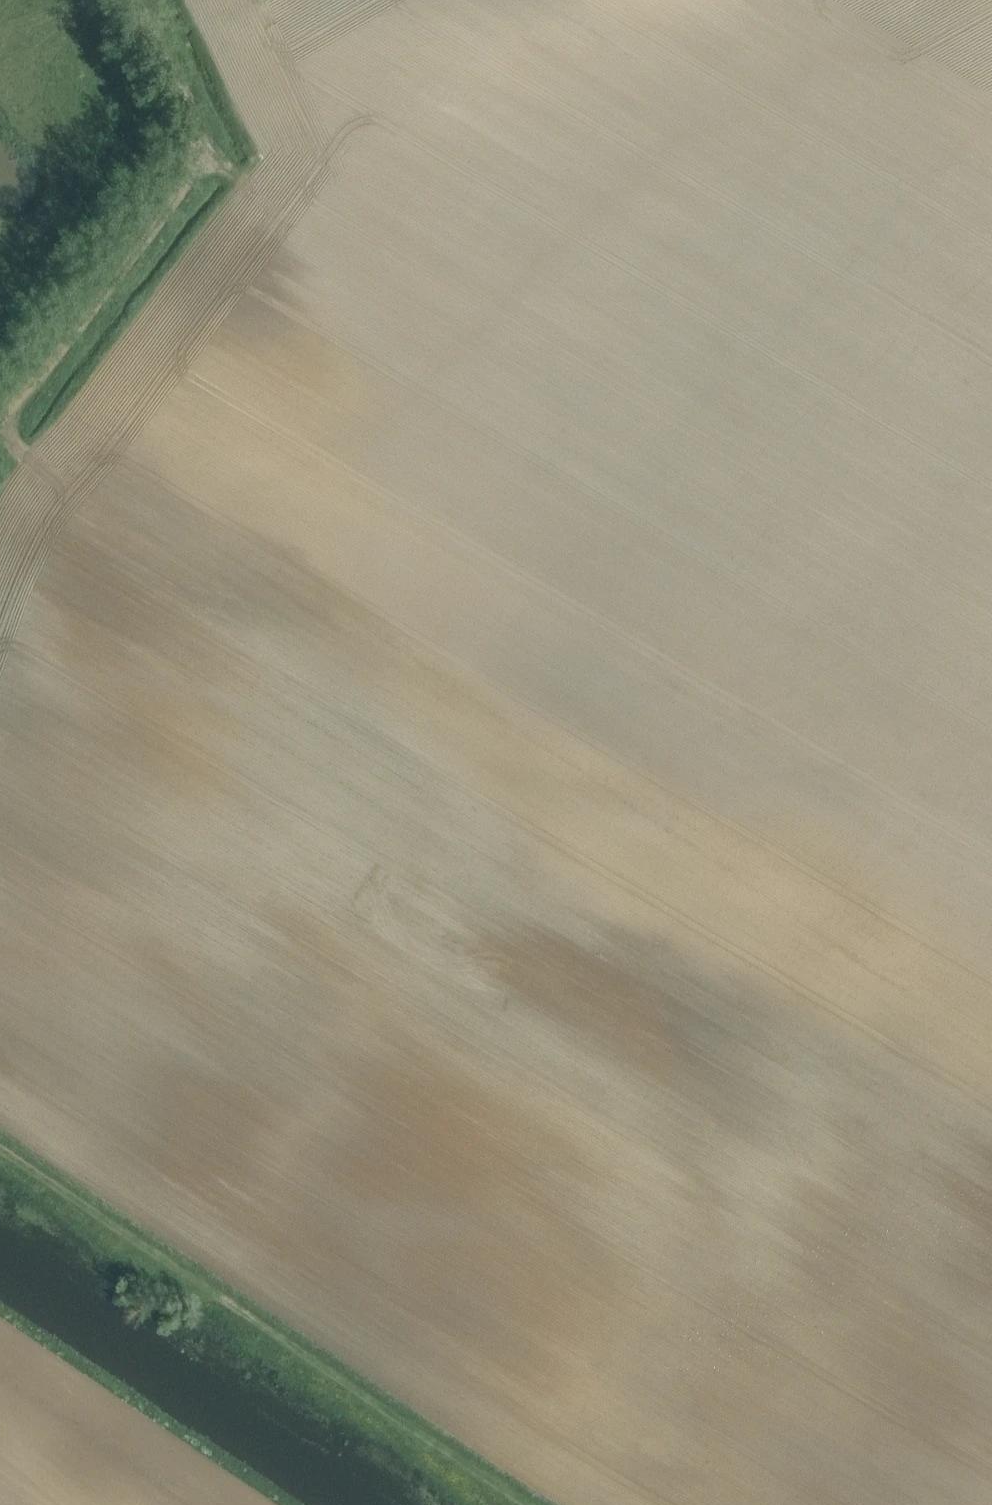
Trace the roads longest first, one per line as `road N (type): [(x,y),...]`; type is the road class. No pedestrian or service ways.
road 1 (track): [(523,1504),(0,1149)]

